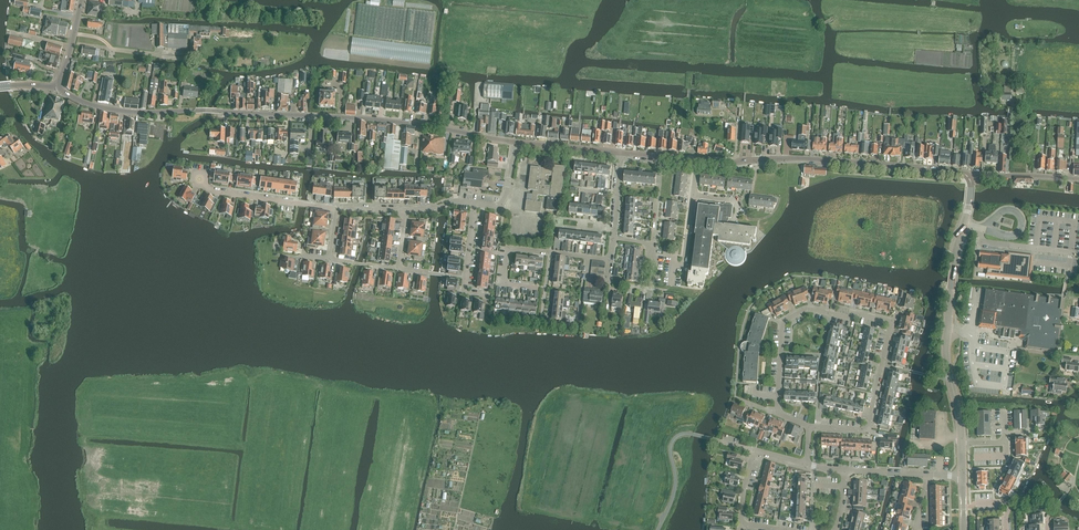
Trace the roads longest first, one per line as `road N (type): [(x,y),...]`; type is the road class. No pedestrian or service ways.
road 1 (tertiary): [(520,142),(342,117),(117,110),(59,86)]
road 2 (residential): [(810,427),(869,431),(893,323),(807,309),(781,324),(777,413)]
road 3 (tertiary): [(970,179),(807,159),(698,160)]
road 4 (unclassified): [(534,288),(504,282),(511,250),(589,257)]
road 5 (unclassified): [(335,208),(211,189),(200,179)]

